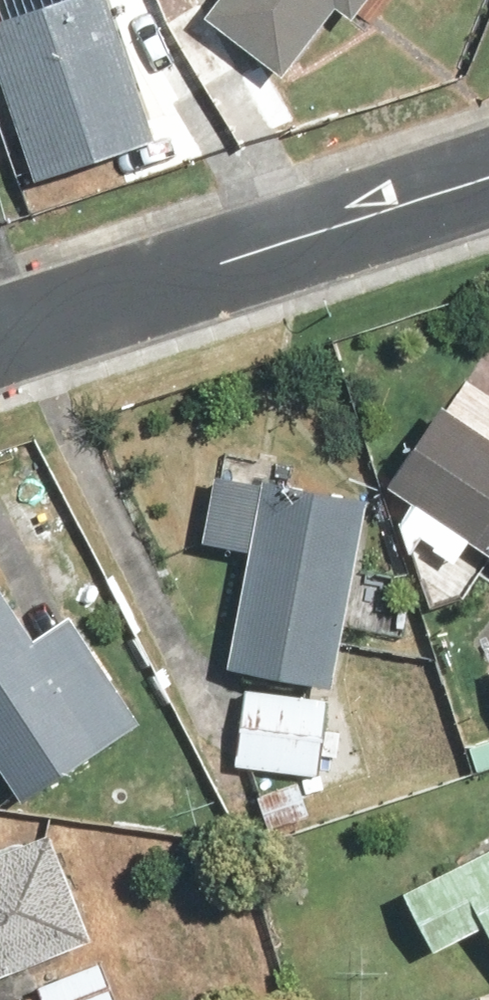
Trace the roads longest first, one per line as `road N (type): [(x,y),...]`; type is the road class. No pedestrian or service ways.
road 1 (residential): [(0,333),(488,180)]

